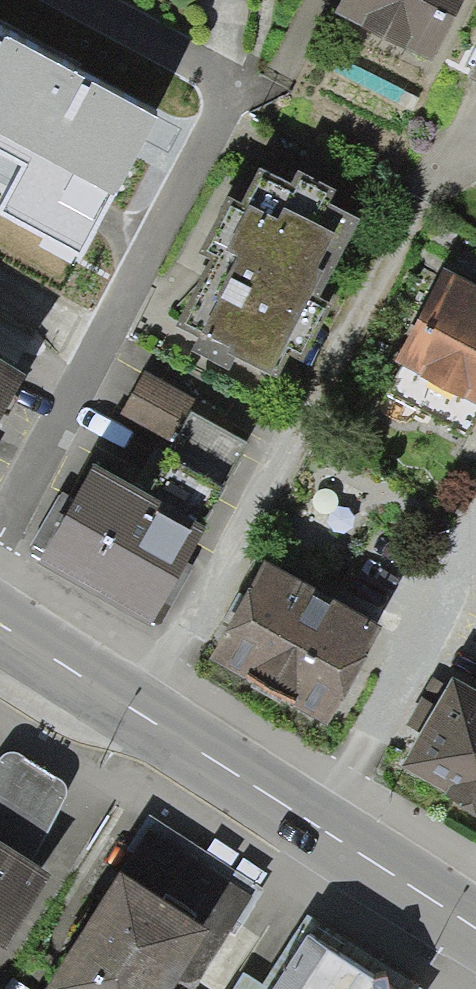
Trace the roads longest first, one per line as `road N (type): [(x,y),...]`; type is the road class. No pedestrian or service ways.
road 1 (residential): [(0,536),(236,86),(77,0)]
road 2 (secondary): [(0,624),(475,927)]

